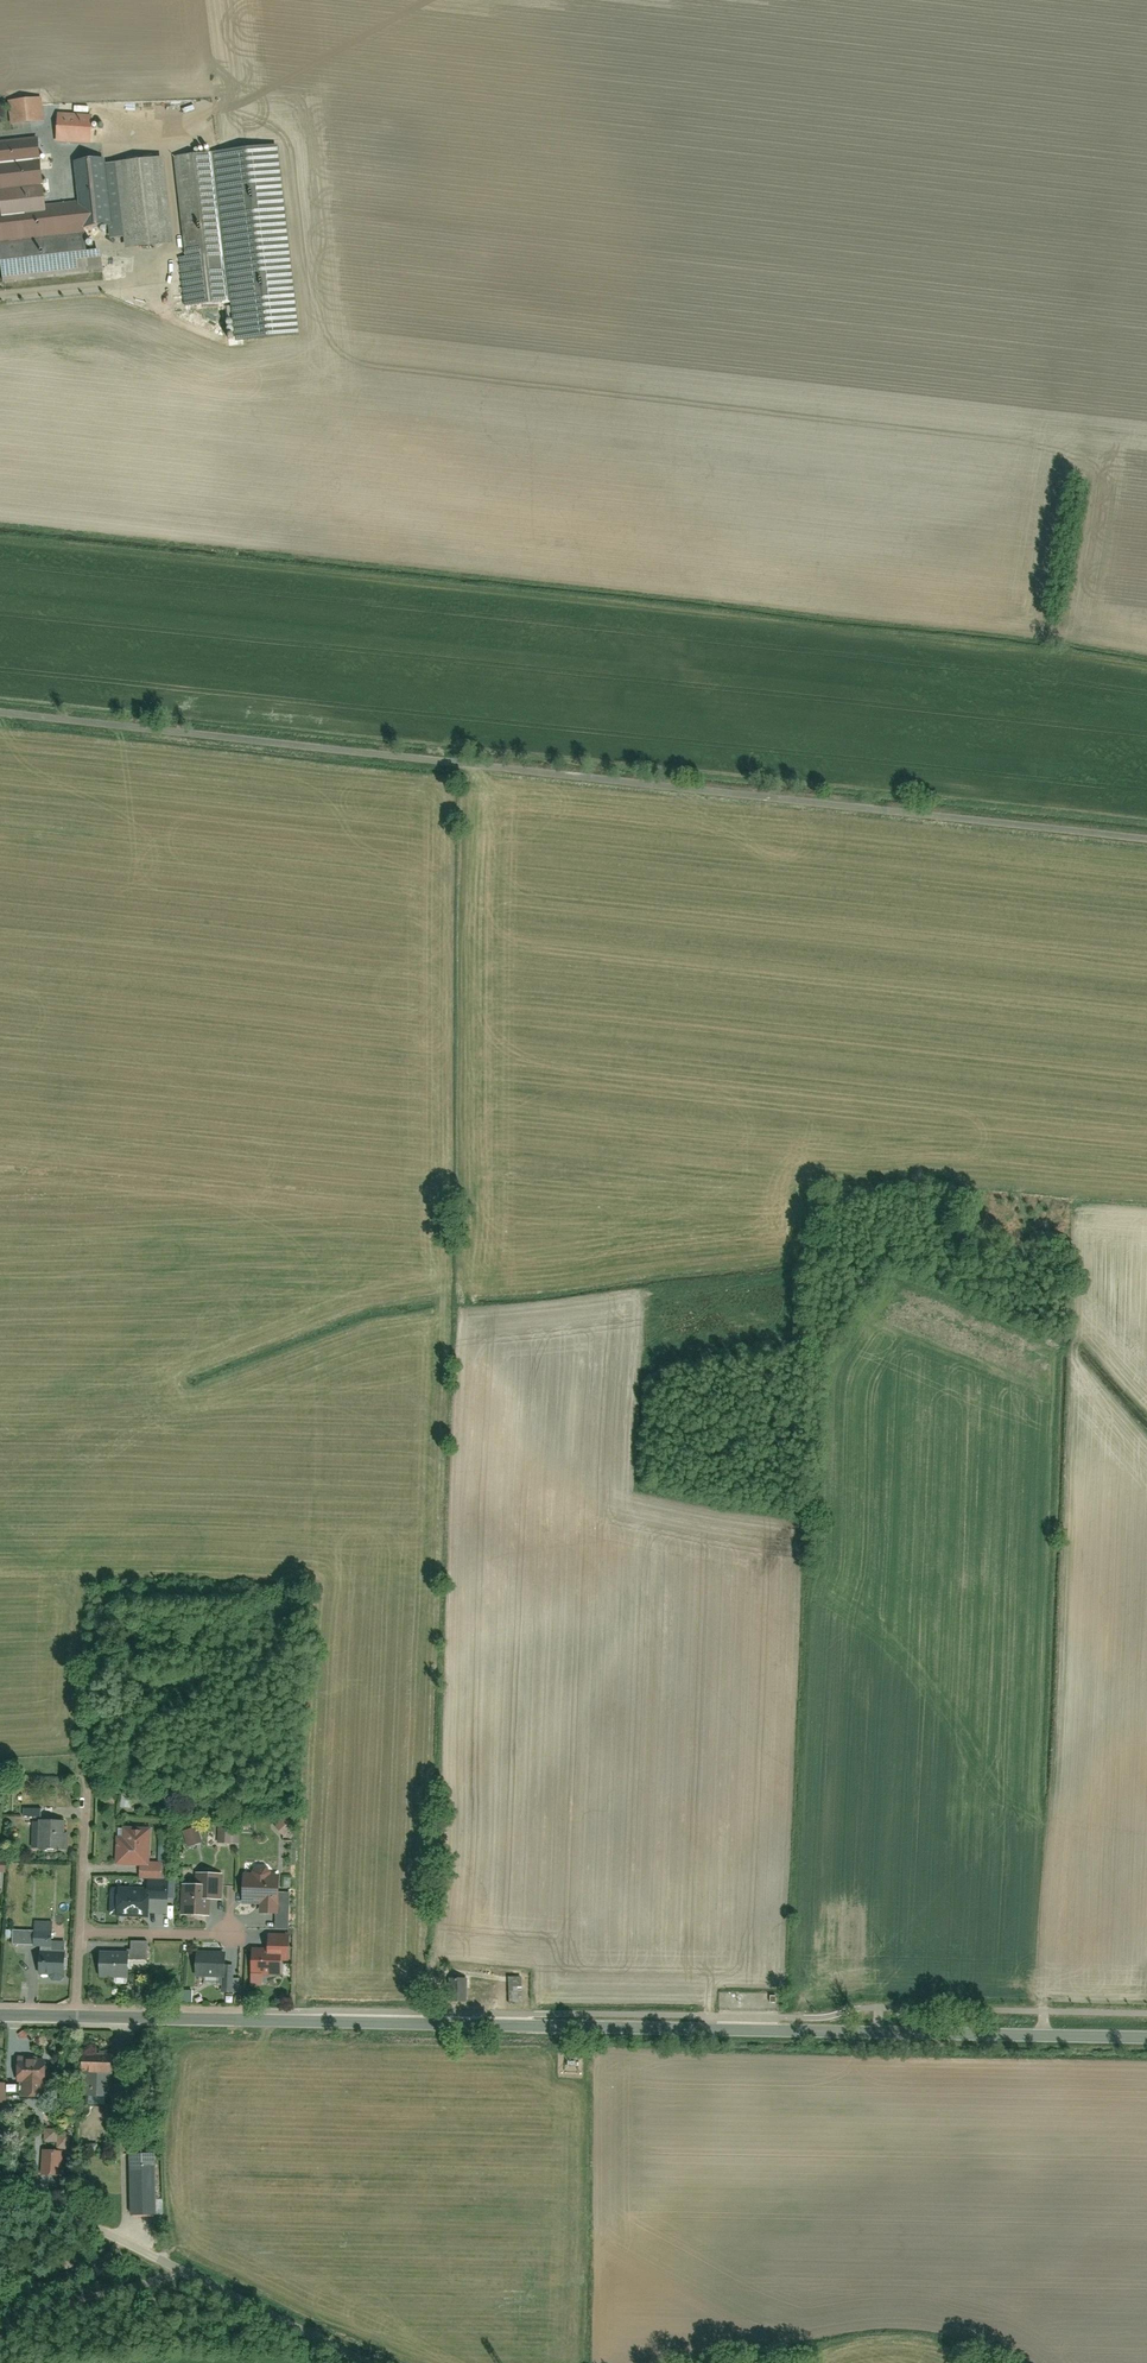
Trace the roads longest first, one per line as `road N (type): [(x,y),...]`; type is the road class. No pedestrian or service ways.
road 1 (residential): [(0,708),(1146,833)]
road 2 (tertiary): [(1146,2039),(77,2017)]
road 3 (residential): [(373,2362),(0,2179)]
road 4 (residential): [(78,1929),(225,1930)]
road 5 (residential): [(78,1929),(88,1785)]

